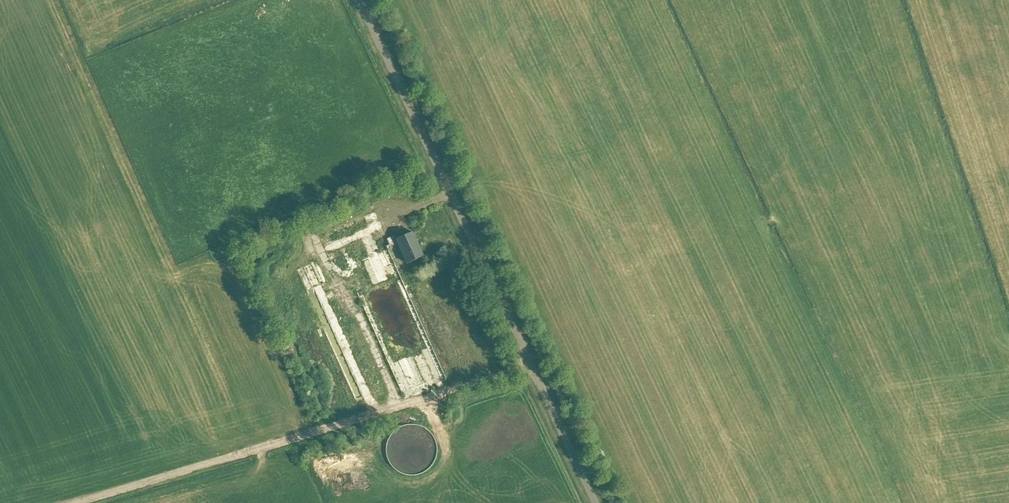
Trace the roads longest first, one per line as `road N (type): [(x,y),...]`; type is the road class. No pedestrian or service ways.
road 1 (unclassified): [(596,502),(359,0)]

